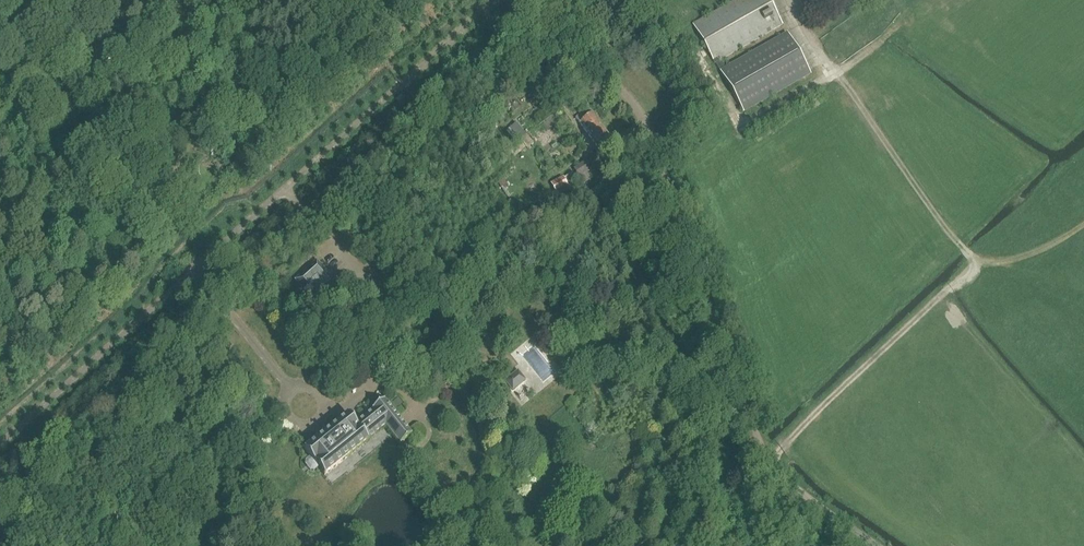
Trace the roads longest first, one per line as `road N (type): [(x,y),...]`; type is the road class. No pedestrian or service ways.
road 1 (residential): [(876,545),(764,460),(644,119),(523,0)]
road 2 (track): [(828,66),(965,252),(1003,263),(1038,253),(1083,221)]
road 3 (track): [(0,30),(101,158)]

